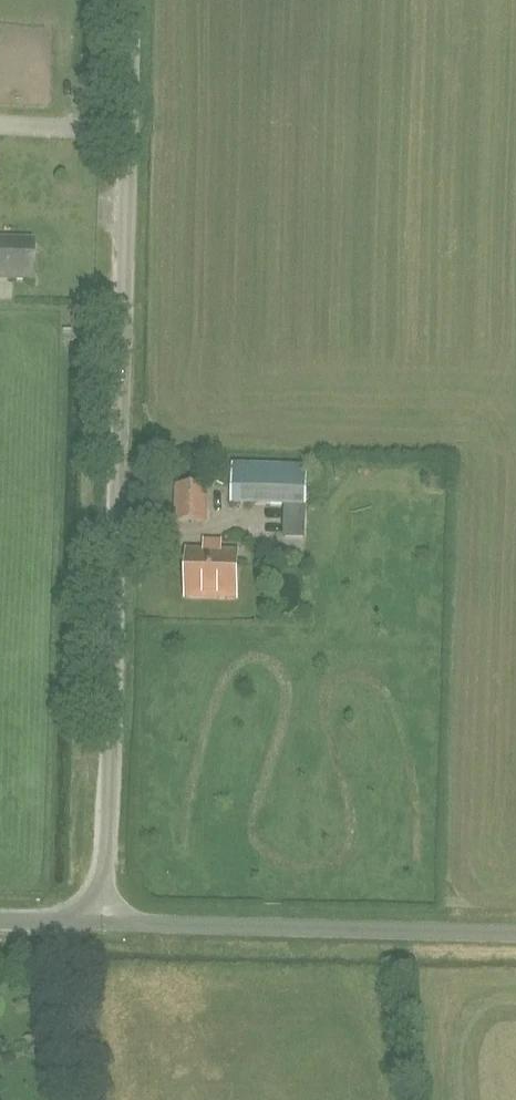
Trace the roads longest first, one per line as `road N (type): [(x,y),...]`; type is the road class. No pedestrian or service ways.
road 1 (unclassified): [(102,922),(142,0)]
road 2 (unclassified): [(515,933),(102,922)]

